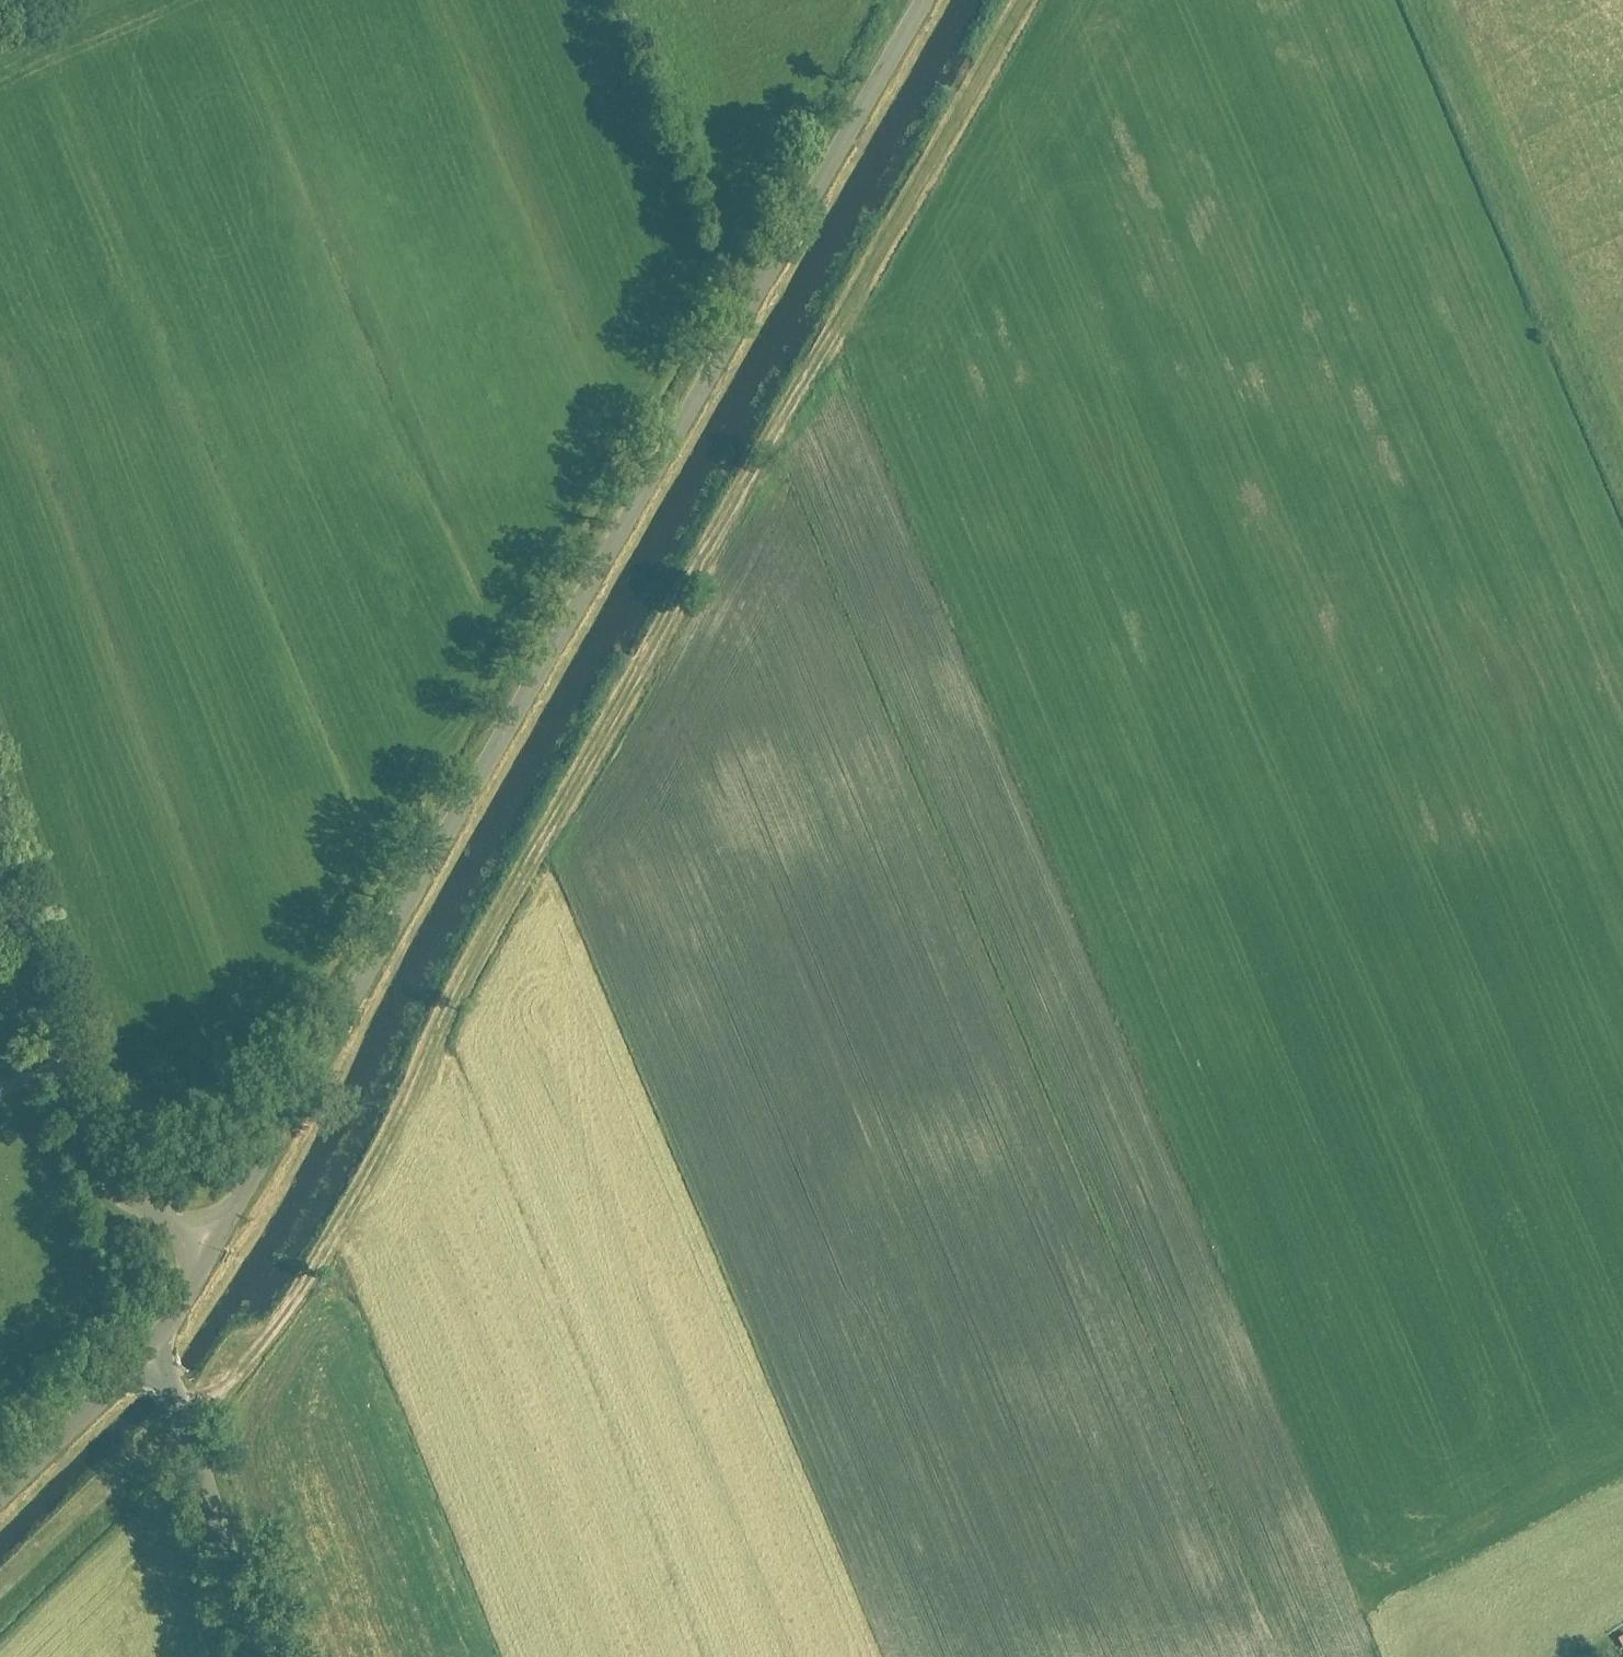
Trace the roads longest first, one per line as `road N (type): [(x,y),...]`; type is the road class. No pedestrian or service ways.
road 1 (track): [(0,1590),(273,1330),(1022,0)]
road 2 (unclassified): [(217,1240),(928,0)]
road 3 (unclassified): [(217,1240),(125,1206),(109,1187),(0,862)]
road 4 (unclassified): [(260,1656),(156,1350)]
road 5 (unclassified): [(0,1501),(156,1350)]
road 6 (unclassified): [(156,1350),(217,1240)]

